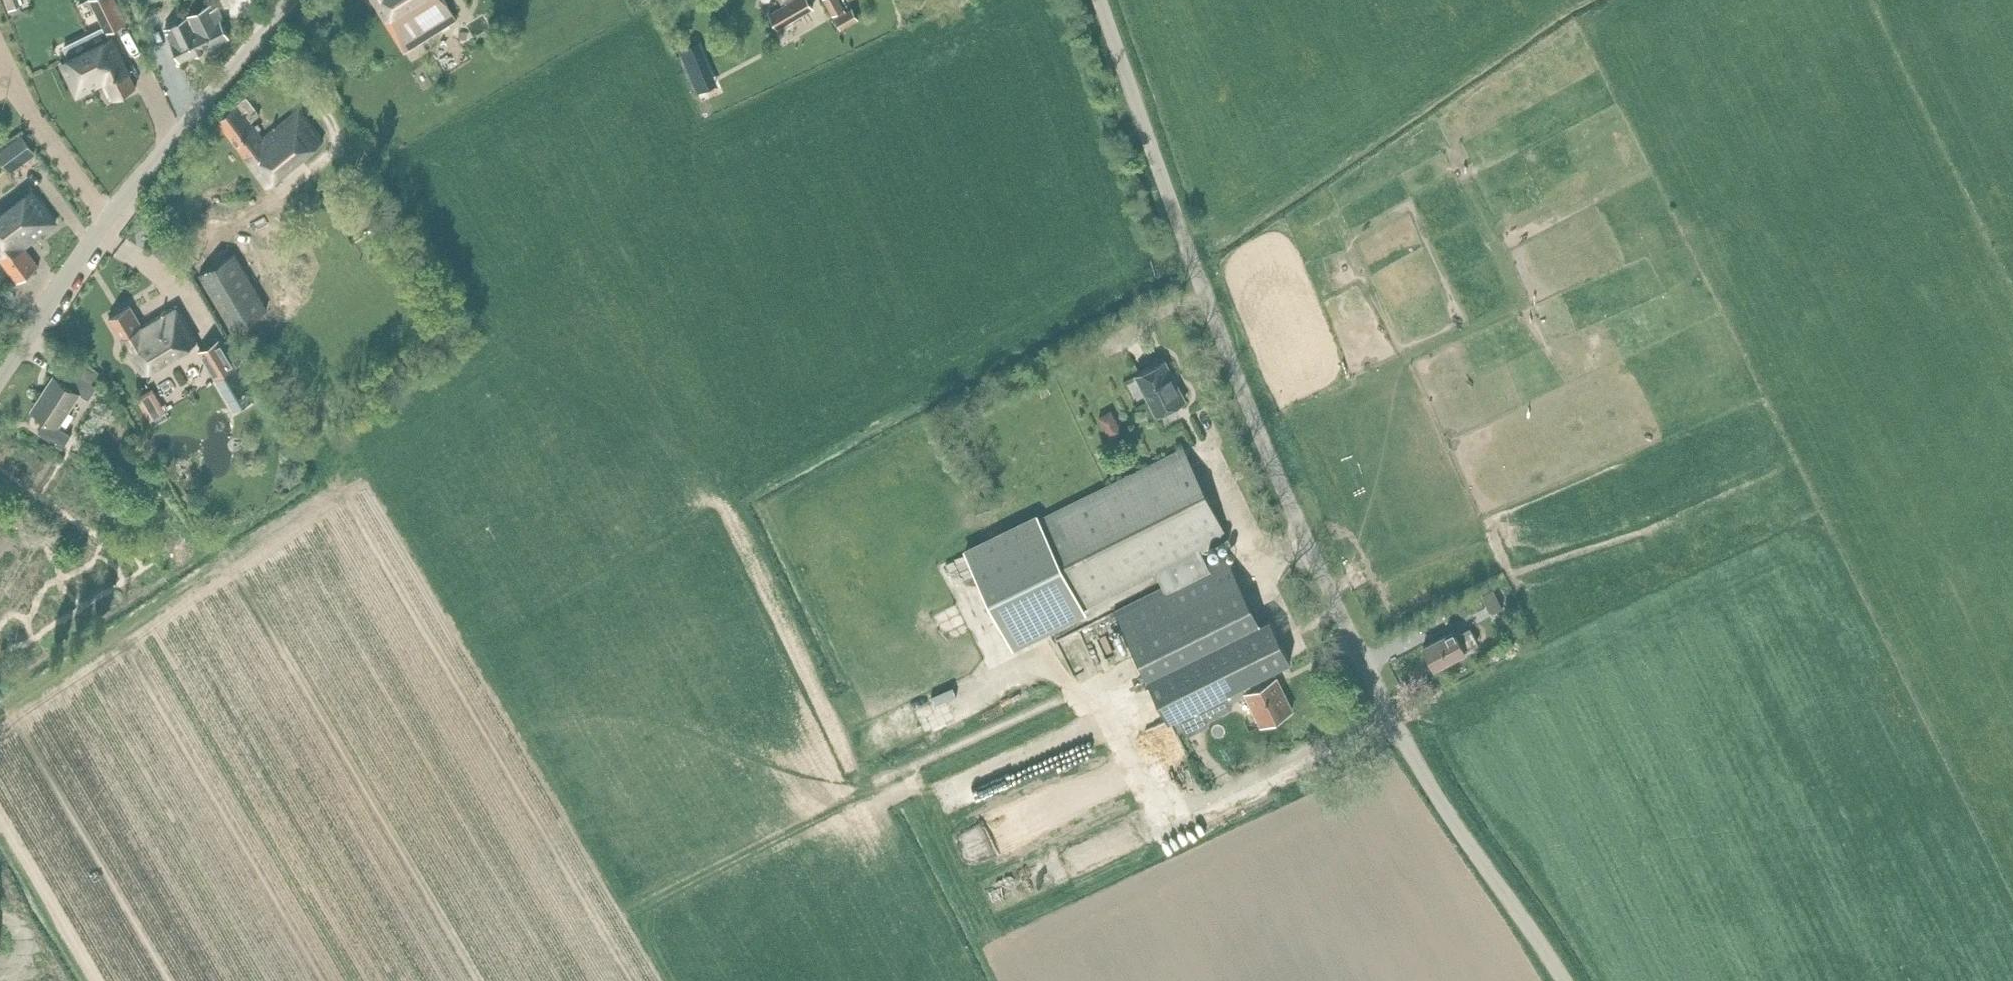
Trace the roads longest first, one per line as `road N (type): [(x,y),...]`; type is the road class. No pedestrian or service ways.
road 1 (unclassified): [(1566,980),(1447,812),(1363,671),(1303,543),(1101,0)]
road 2 (unclassified): [(0,390),(97,243),(298,0)]

